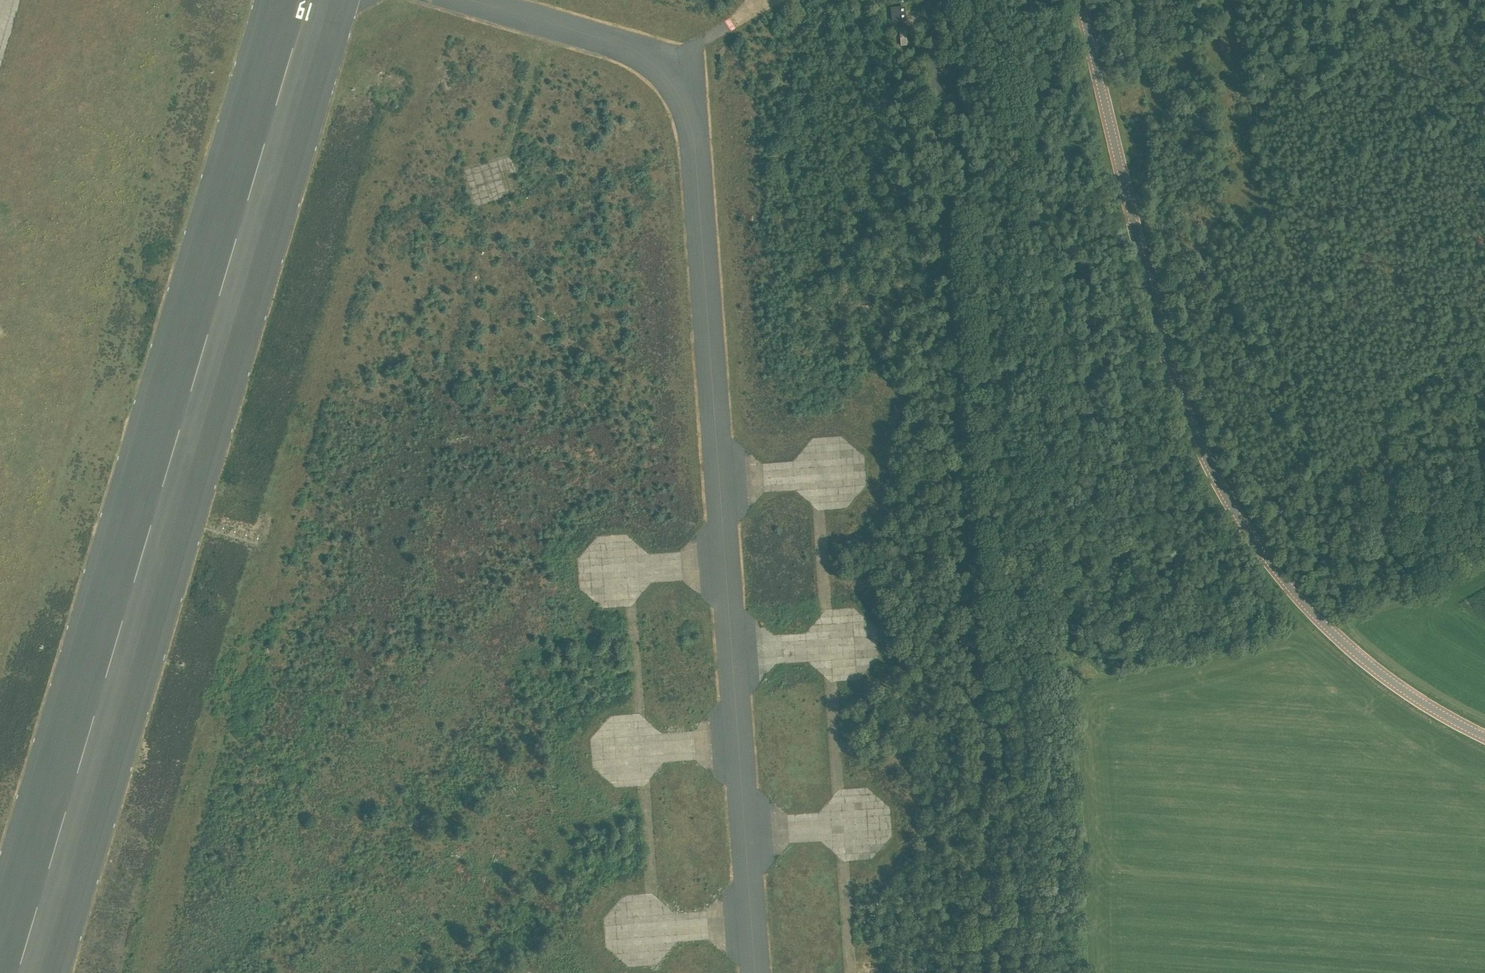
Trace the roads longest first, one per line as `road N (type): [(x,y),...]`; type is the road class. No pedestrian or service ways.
road 1 (secondary): [(1484,736),(1427,706),(1315,614),(1225,492),(1157,312),(1082,0)]

